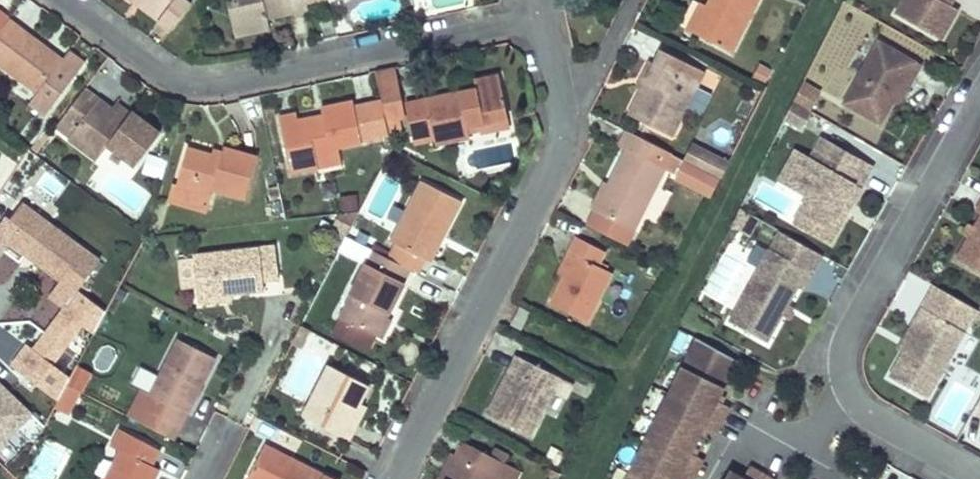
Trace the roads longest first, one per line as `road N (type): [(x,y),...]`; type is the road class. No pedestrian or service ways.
road 1 (residential): [(979,64),(831,345),(850,409),(979,478)]
road 2 (residential): [(536,6),(185,80),(77,0)]
road 3 (residential): [(395,478),(566,129),(552,74)]

